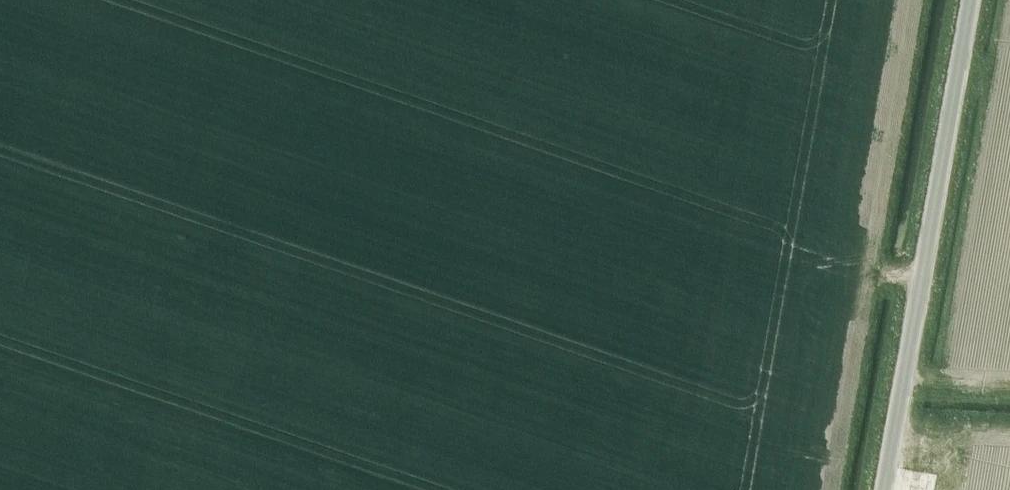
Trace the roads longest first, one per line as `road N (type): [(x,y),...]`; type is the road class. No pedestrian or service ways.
road 1 (tertiary): [(883,489),(969,0)]

